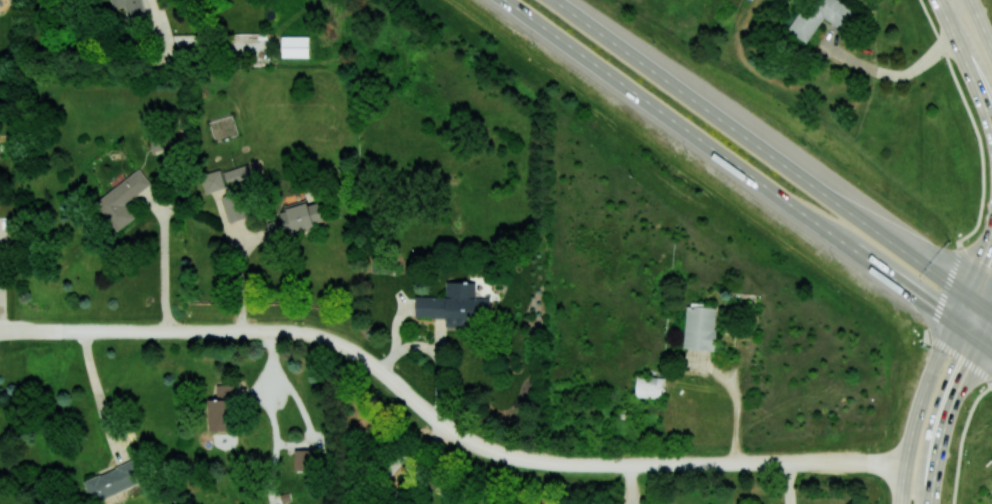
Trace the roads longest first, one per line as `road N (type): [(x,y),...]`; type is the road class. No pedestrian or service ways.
road 1 (primary): [(506,0),(991,350)]
road 2 (primary): [(991,314),(555,0)]
road 3 (residential): [(439,422),(476,447),(525,461),(874,464)]
road 4 (residential): [(0,332),(288,331),(349,346)]
road 5 (secondary): [(930,503),(949,408),(978,340)]
road 6 (secondary): [(951,320),(905,464)]
road 7 (secondary): [(938,0),(991,131)]

